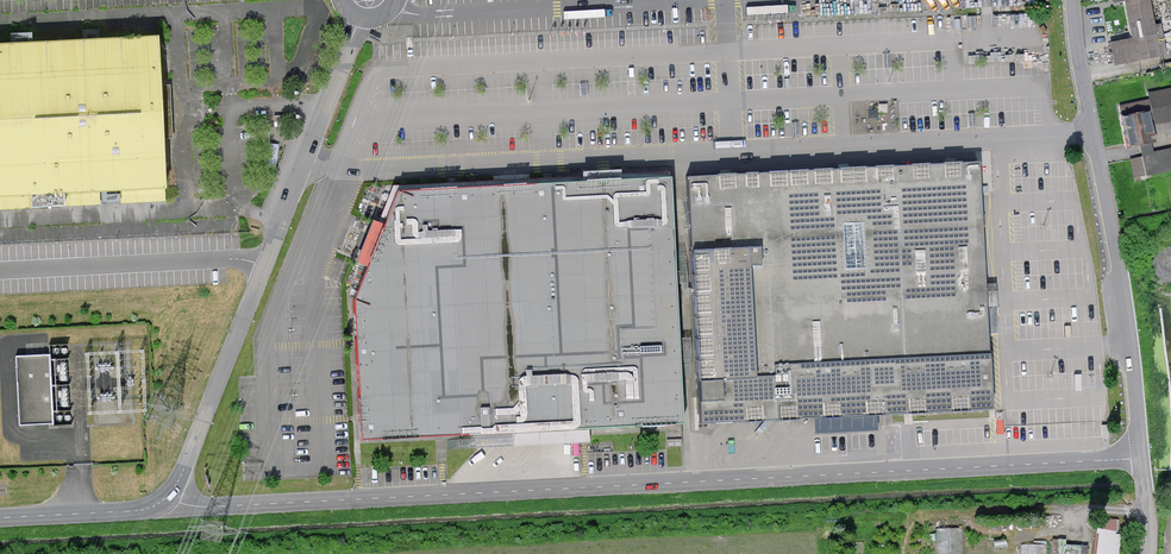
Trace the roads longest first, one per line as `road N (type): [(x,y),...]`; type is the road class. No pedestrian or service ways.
road 1 (residential): [(1142,460),(231,506),(167,497)]
road 2 (residential): [(361,19),(167,497)]
road 3 (residential): [(1072,0),(1128,325),(1142,460)]
road 4 (residential): [(167,497),(140,511),(0,518)]

